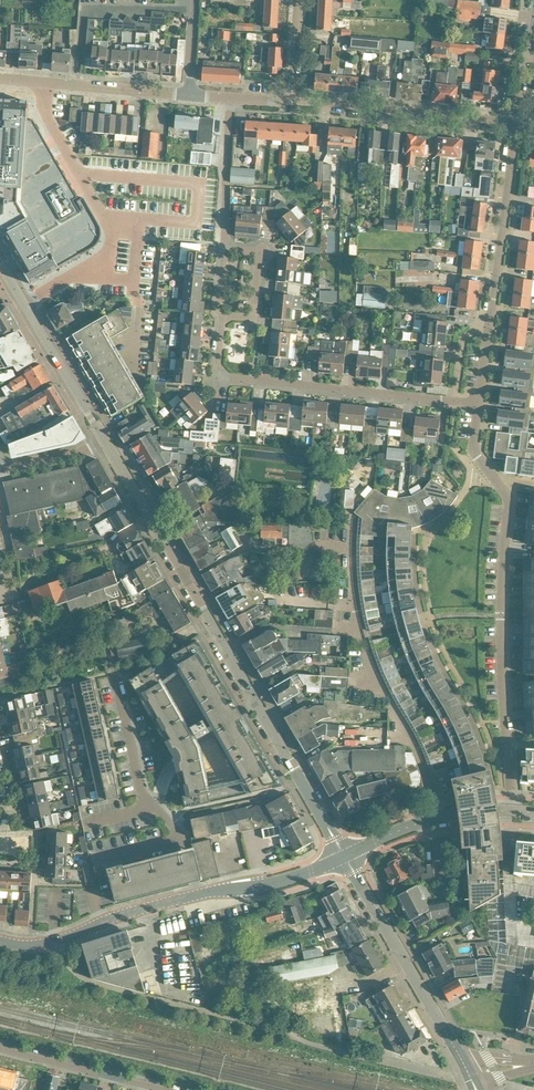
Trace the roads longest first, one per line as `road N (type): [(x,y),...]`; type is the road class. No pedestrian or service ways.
road 1 (residential): [(455,401),(223,376),(229,99)]
road 2 (unclassified): [(343,856),(105,441)]
road 3 (residential): [(512,811),(500,628),(508,499),(499,483)]
road 4 (residential): [(437,818),(418,753),(360,624),(353,515)]
road 5 (residential): [(47,83),(45,113),(111,235),(102,253),(22,301)]
road 6 (residential): [(114,672),(142,798),(181,835),(198,895)]
road 7 (tertiary): [(463,1062),(343,856)]
road 8 (residential): [(292,102),(516,129)]
road 9 (tertiary): [(0,941),(45,945),(198,895)]
road 10 (residential): [(491,323),(516,129)]
road 11 (residential): [(171,1089),(0,1046)]
road 12 (unclassified): [(105,441),(22,301)]
road 13 (tertiary): [(198,895),(283,881),(343,856)]
road 14 (residential): [(47,83),(189,95)]
road 15 (residential): [(516,129),(533,1)]

